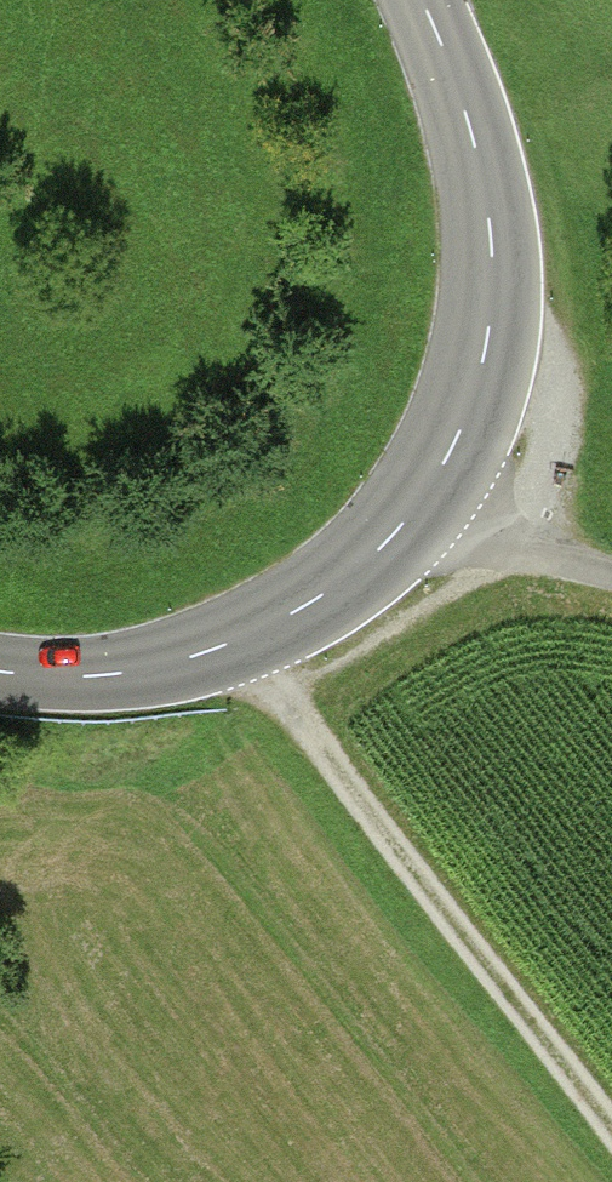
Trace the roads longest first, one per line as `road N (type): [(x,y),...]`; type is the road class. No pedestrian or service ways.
road 1 (tertiary): [(0,671),(46,678),(141,671),(238,642),(307,606),(422,505),(480,376),(496,269),(475,136),(422,0)]
road 2 (track): [(238,642),(611,1128)]
road 3 (track): [(422,505),(611,576)]

